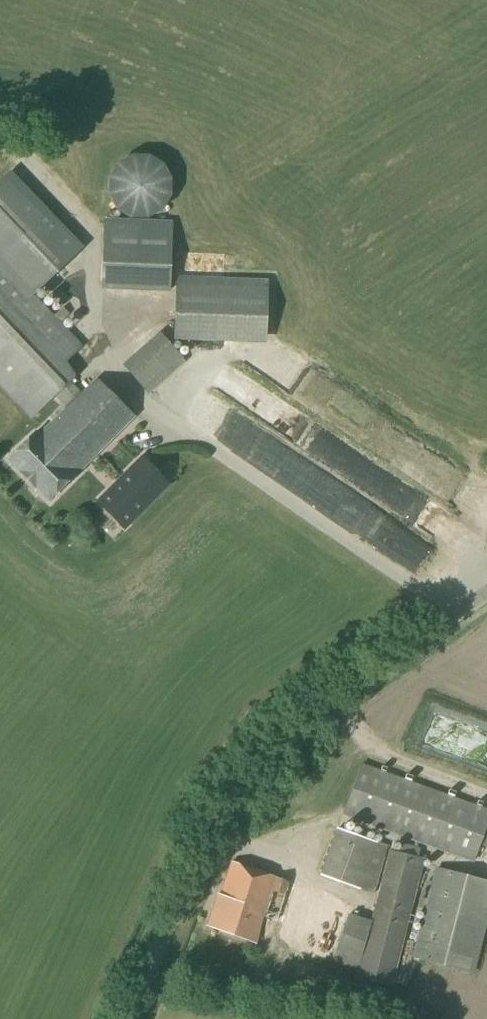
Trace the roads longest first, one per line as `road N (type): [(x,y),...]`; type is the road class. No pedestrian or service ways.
road 1 (unclassified): [(118,1018),(181,868),(287,730),(486,592)]

